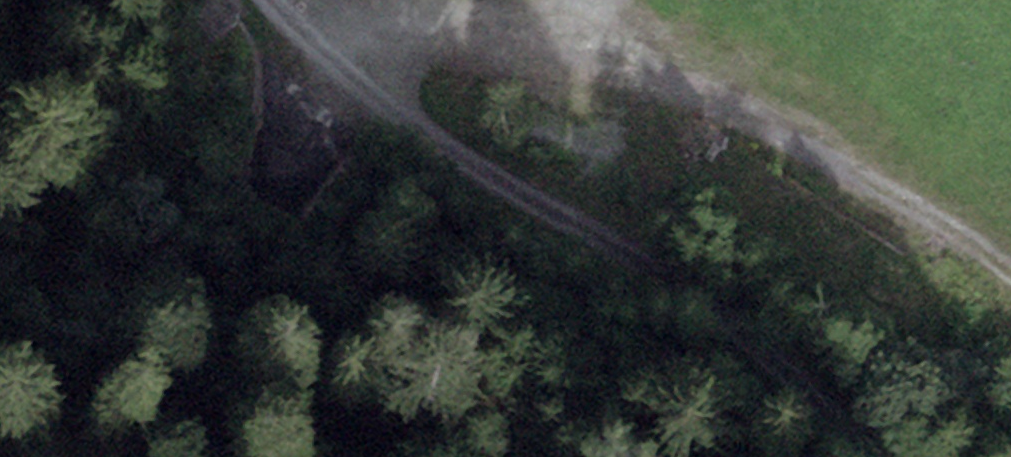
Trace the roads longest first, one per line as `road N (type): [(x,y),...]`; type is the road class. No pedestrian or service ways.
road 1 (track): [(283,0),(335,63),(814,393),(868,456)]
road 2 (track): [(335,63),(497,29),(705,93),(1010,280)]

